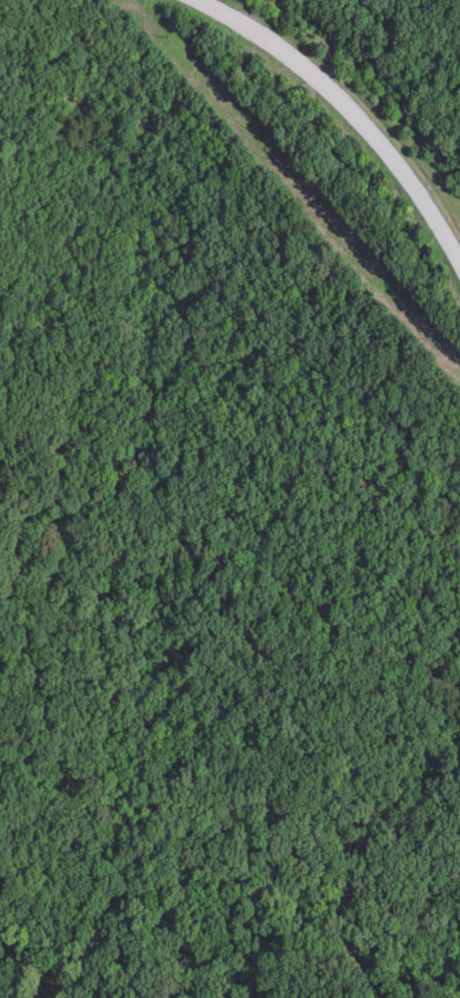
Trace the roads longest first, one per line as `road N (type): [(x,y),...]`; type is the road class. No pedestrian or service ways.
road 1 (residential): [(459,254),(403,165),(336,92),(247,24),(194,0)]

